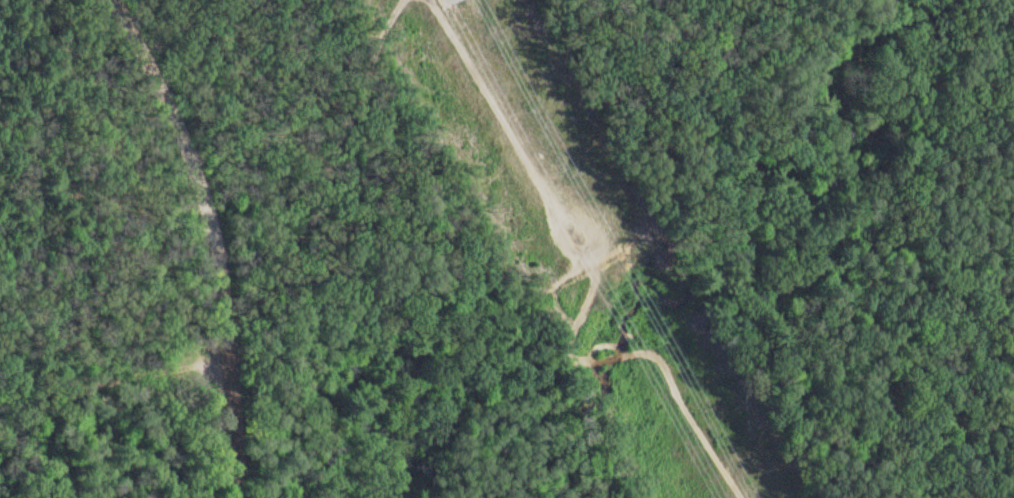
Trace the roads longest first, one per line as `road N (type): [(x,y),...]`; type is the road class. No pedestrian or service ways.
road 1 (residential): [(112,0),(156,74),(197,182),(224,296),(233,455)]
road 2 (track): [(233,455),(0,454)]

